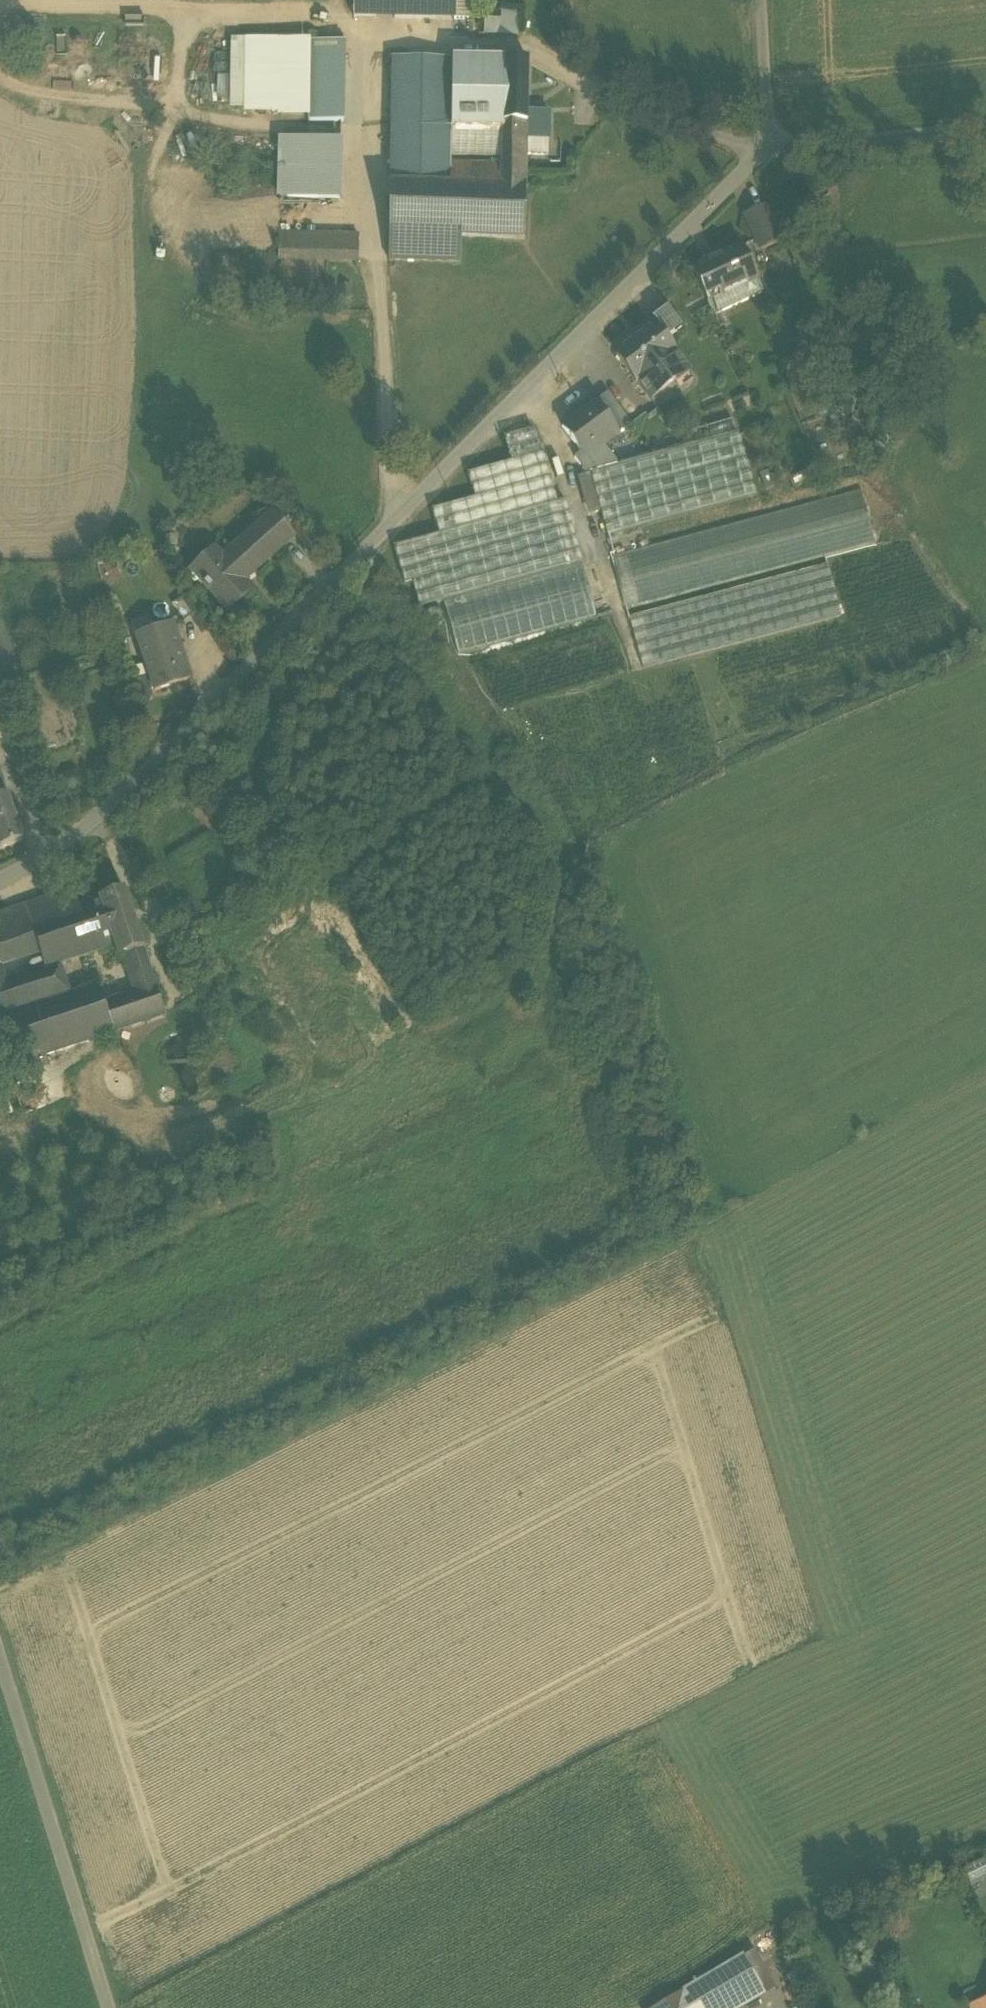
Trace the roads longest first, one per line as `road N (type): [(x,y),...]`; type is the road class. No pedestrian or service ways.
road 1 (unclassified): [(0,891),(101,817),(767,150),(985,129)]
road 2 (unclassified): [(108,2007),(0,1671)]
road 3 (track): [(374,215),(394,519)]

